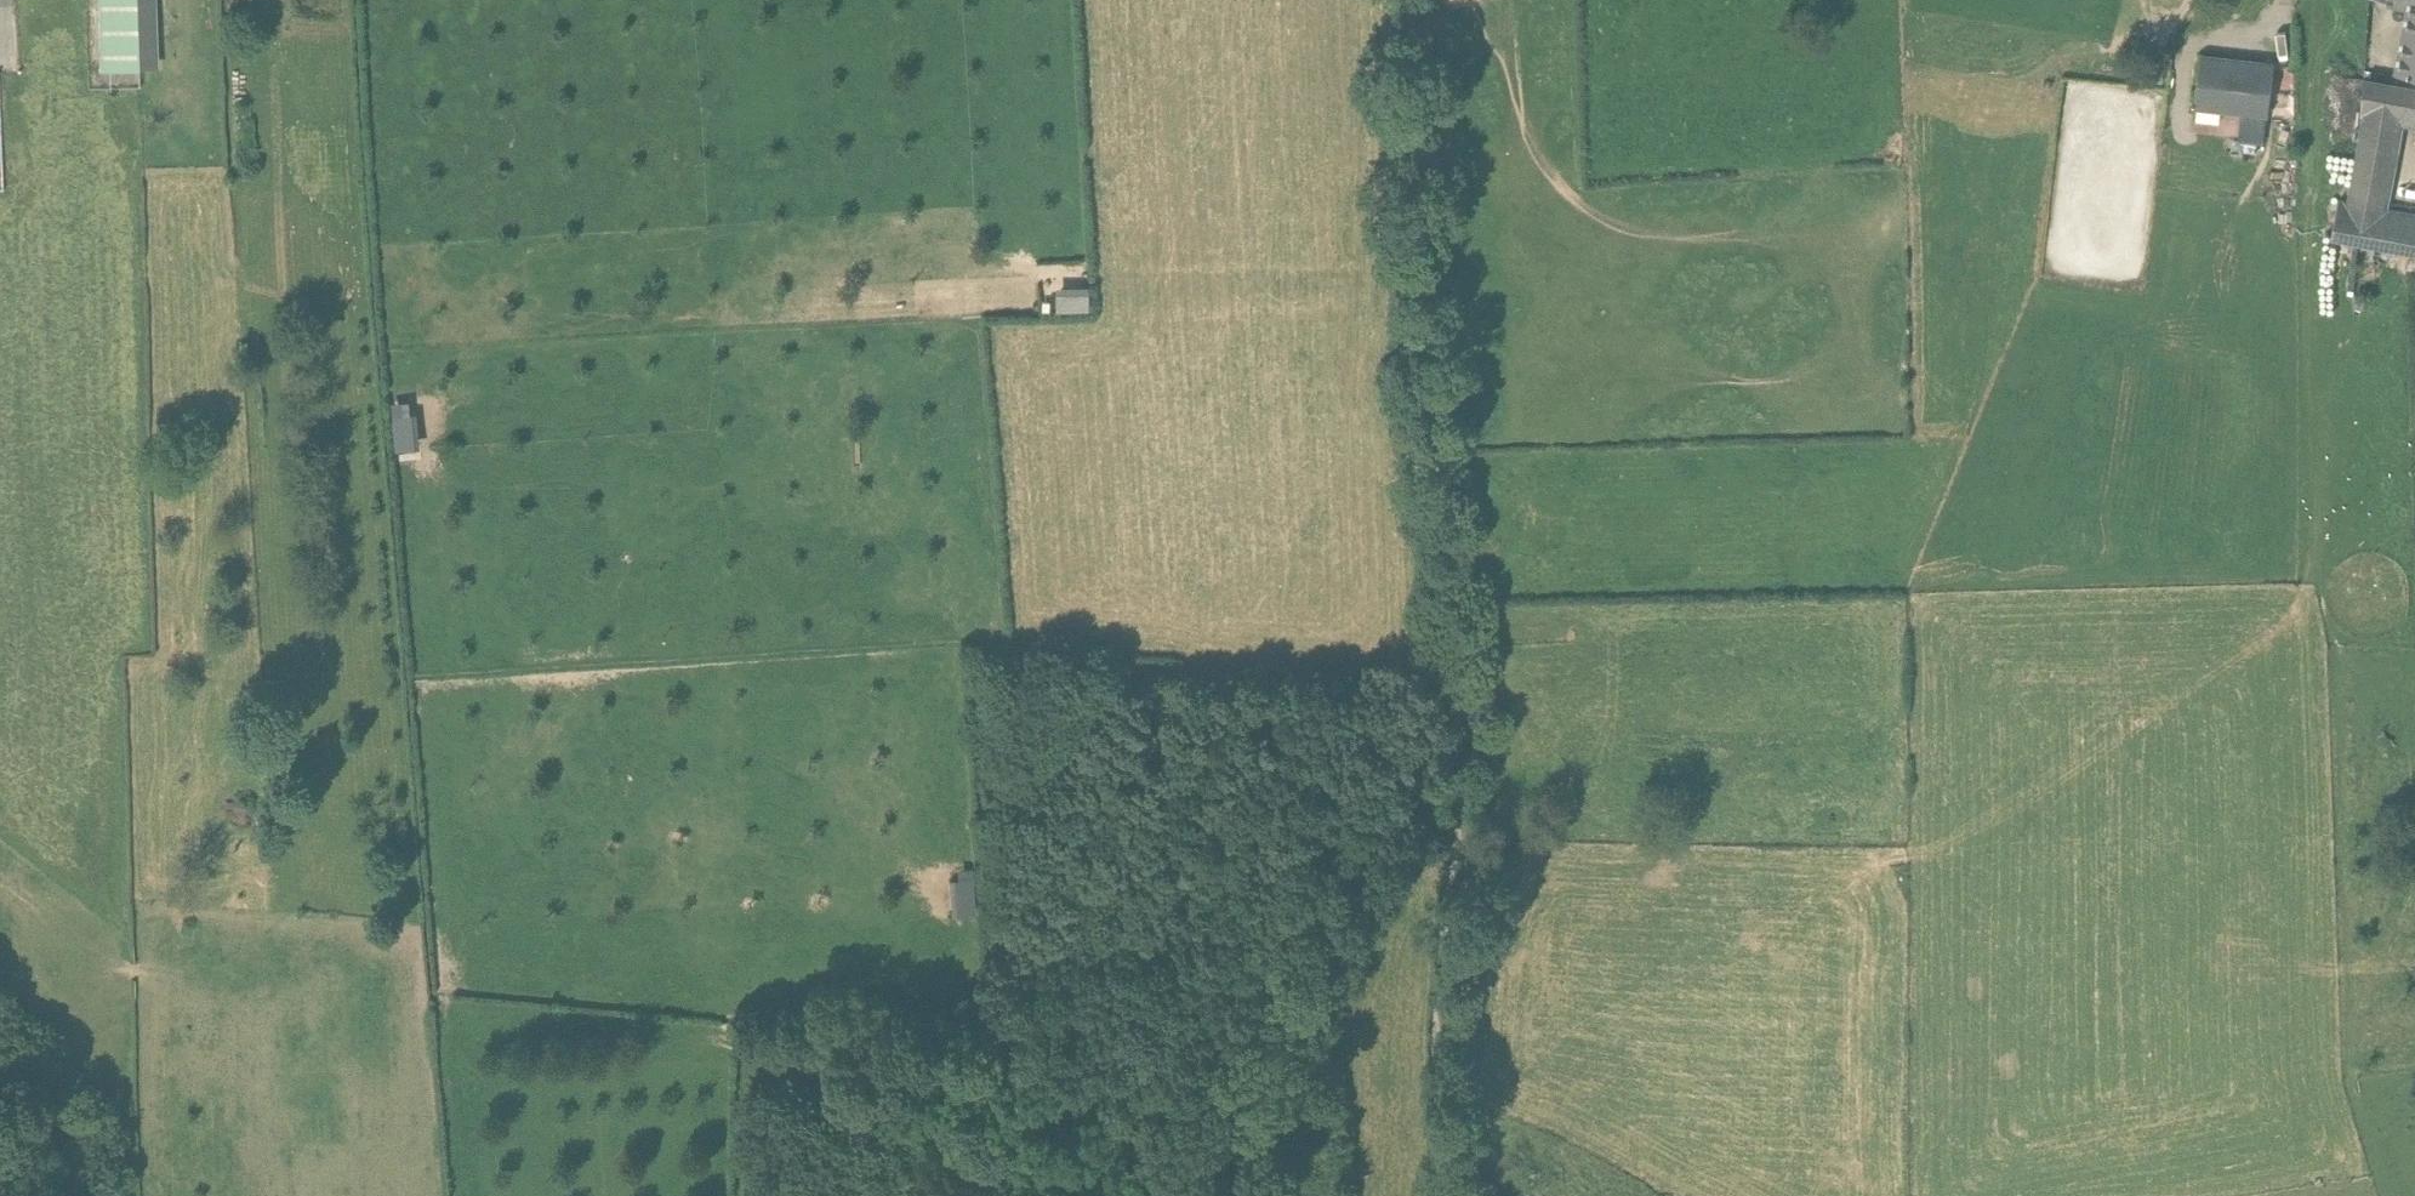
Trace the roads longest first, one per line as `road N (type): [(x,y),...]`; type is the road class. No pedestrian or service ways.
road 1 (track): [(1458,724),(1408,0)]
road 2 (track): [(1458,724),(1398,843),(1323,950),(1262,1022),(1087,1183)]
road 3 (track): [(1442,1195),(1437,1074),(1460,824),(1458,724)]
road 4 (track): [(1087,1183),(931,1098),(737,1042)]
road 5 (track): [(1347,843),(1418,725),(1455,687)]

